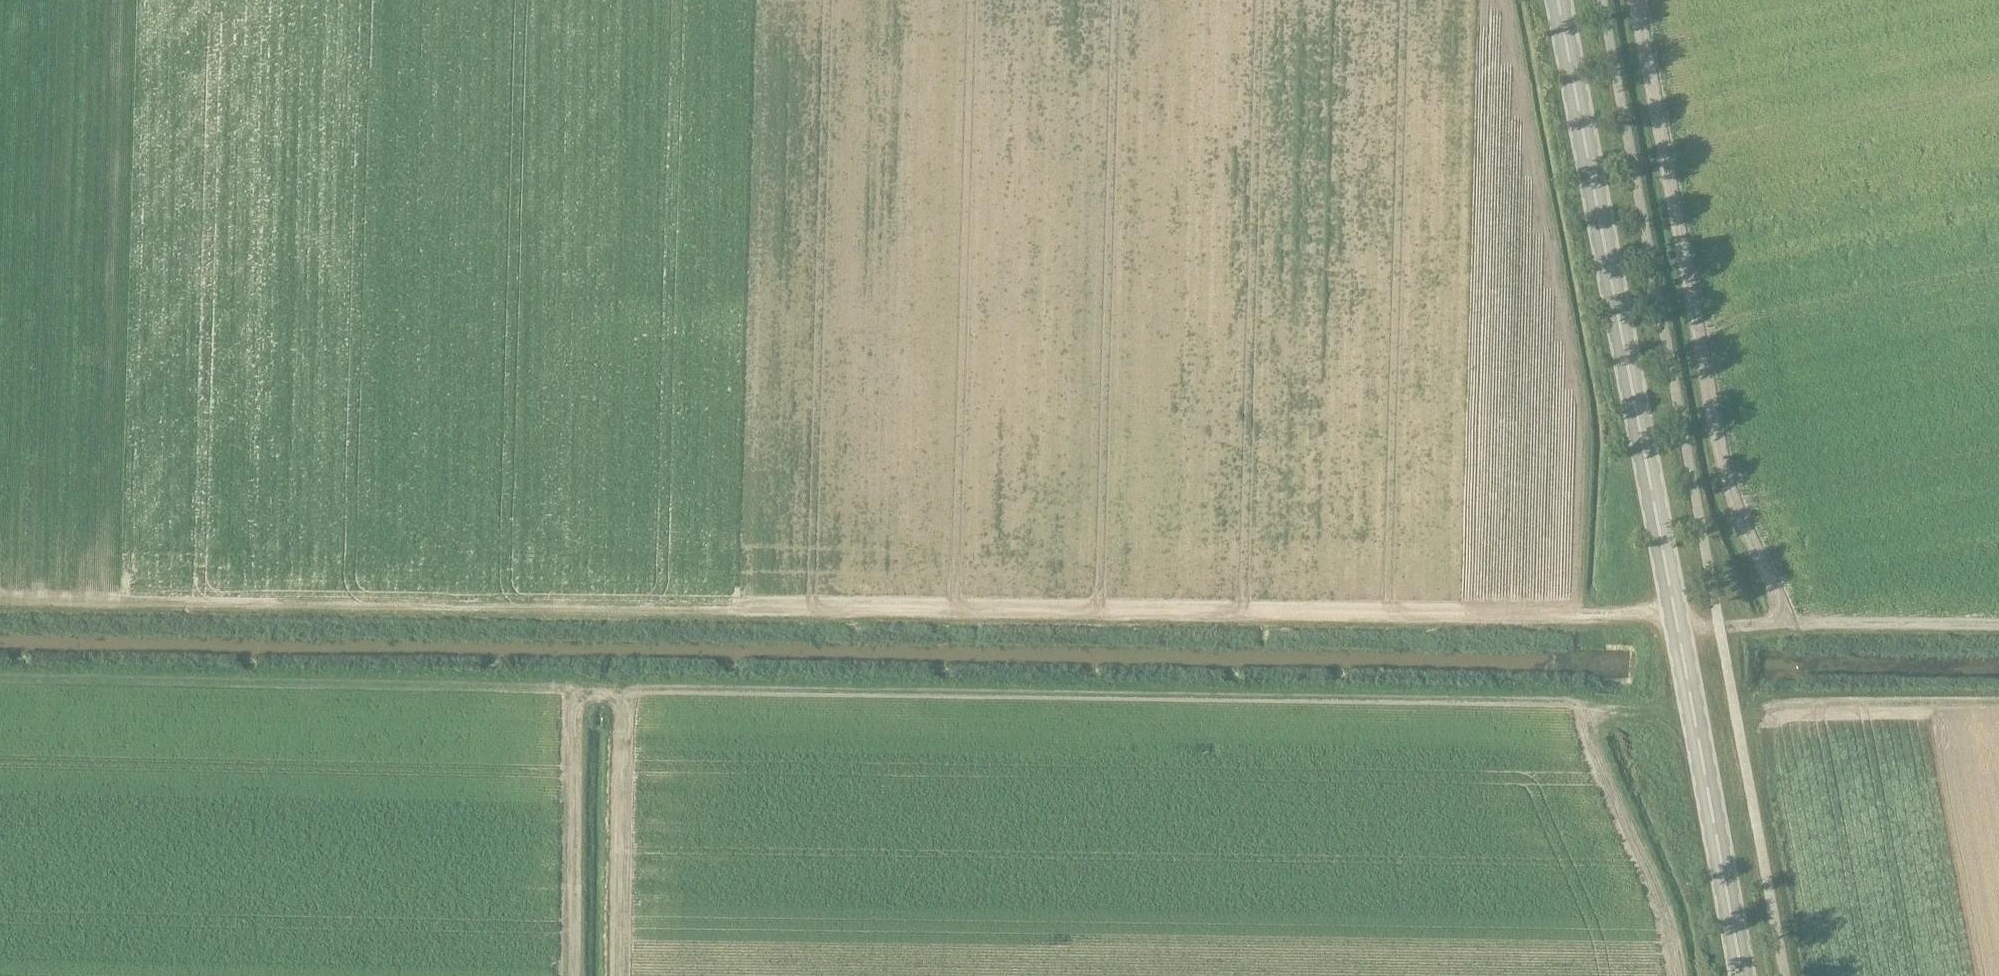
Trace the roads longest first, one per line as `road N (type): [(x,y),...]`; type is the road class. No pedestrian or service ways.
road 1 (secondary): [(1743,975),(1558,0)]

